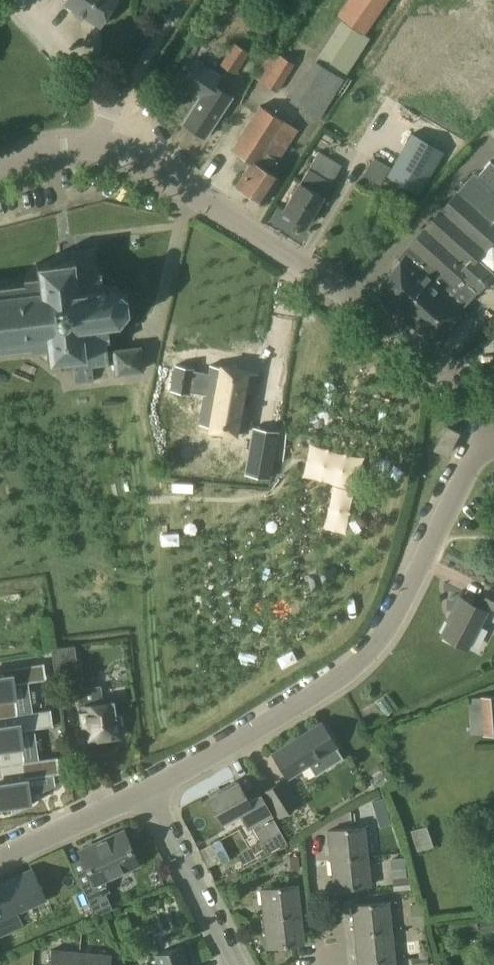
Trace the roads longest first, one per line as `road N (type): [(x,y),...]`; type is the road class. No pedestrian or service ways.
road 1 (residential): [(147,790),(360,665),(393,622),(493,416)]
road 2 (residential): [(493,413),(255,237),(152,170),(98,147)]
road 3 (residential): [(238,964),(147,790)]
road 4 (residential): [(98,147),(113,99),(185,0)]
road 5 (residential): [(0,858),(147,790)]
road 6 (track): [(113,99),(63,29),(29,0)]

